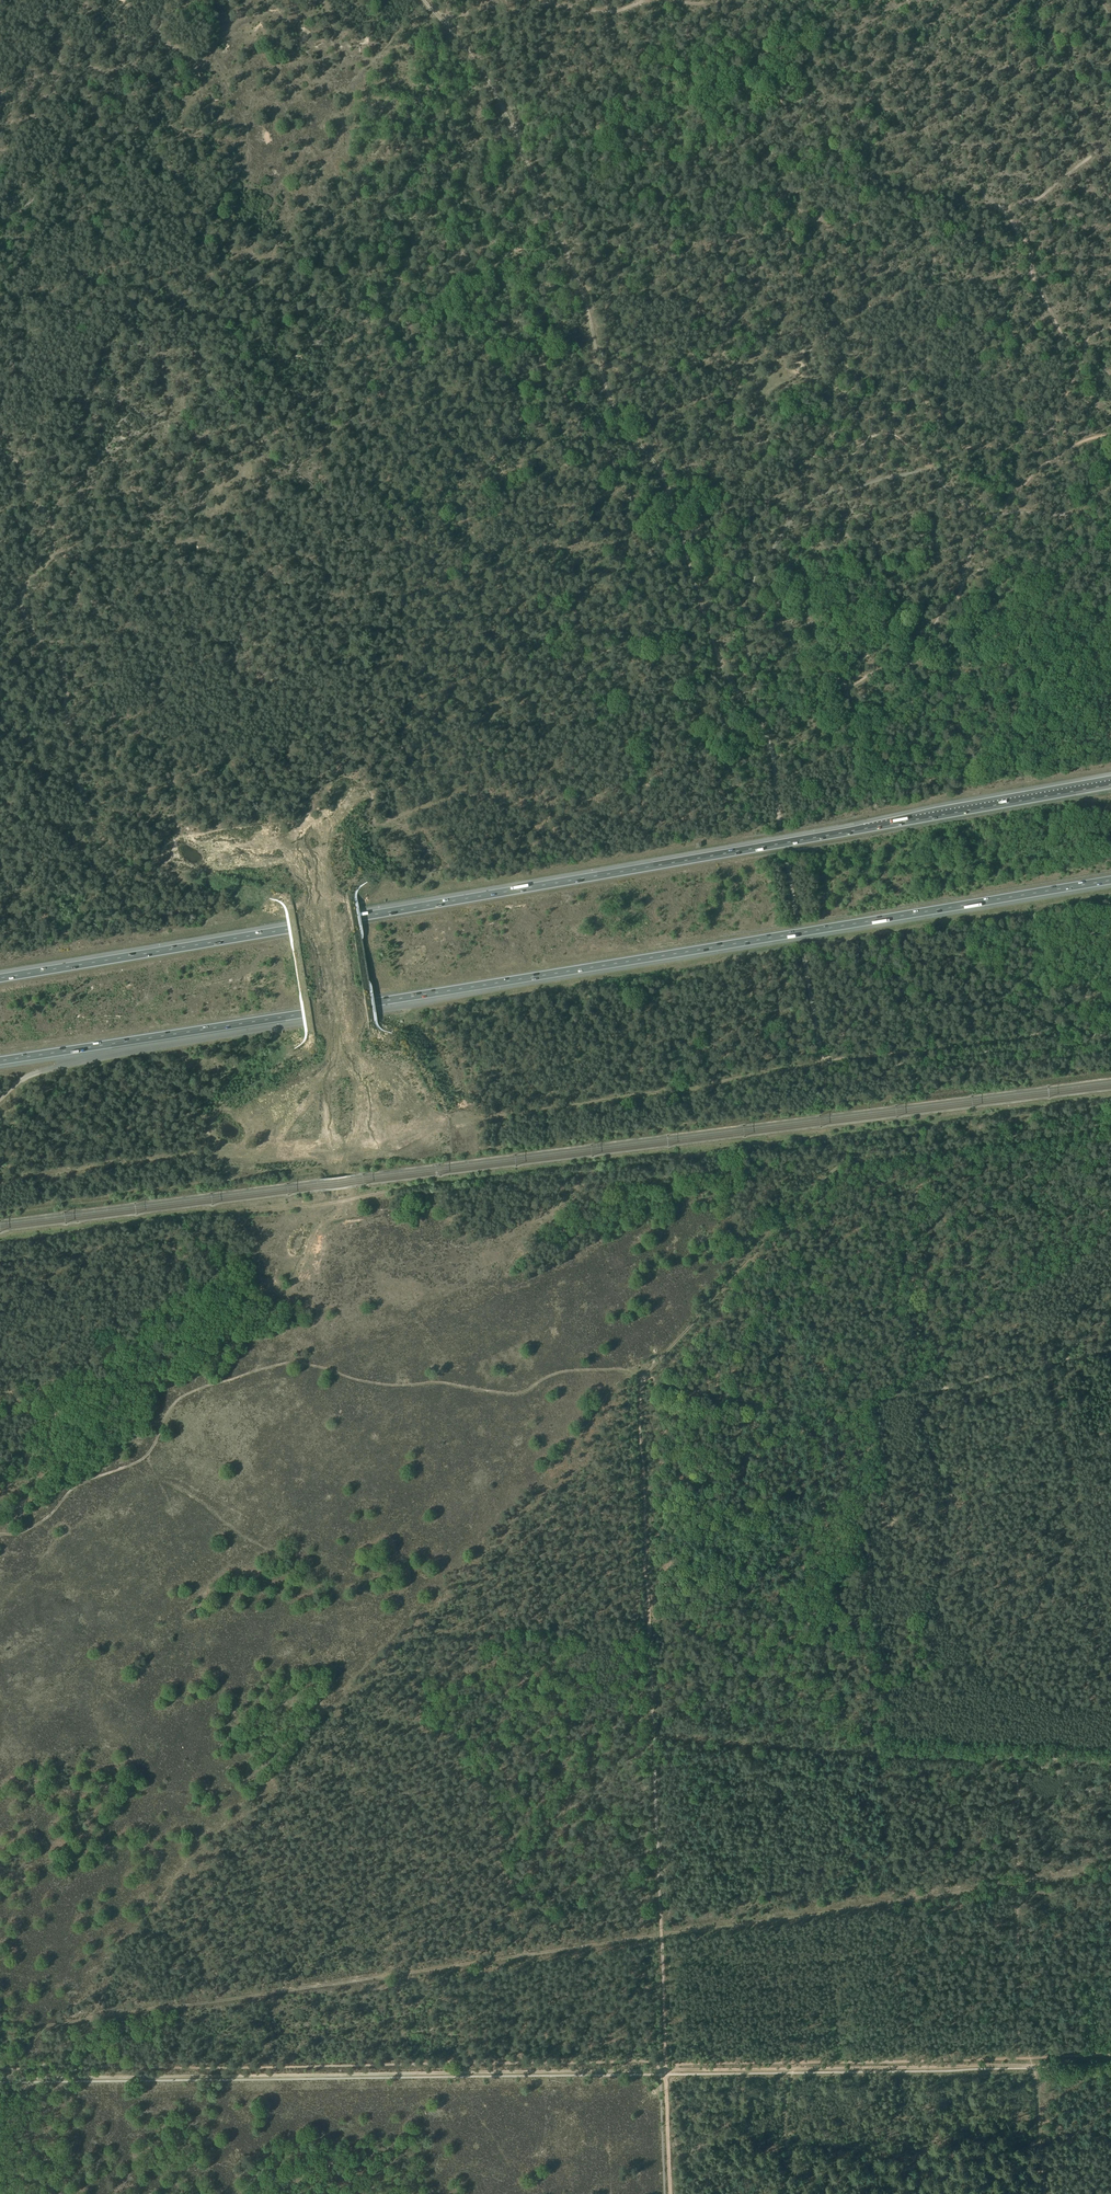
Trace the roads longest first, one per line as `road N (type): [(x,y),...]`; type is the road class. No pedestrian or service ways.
road 1 (motorway): [(1110,784),(0,978)]
road 2 (motorway): [(0,1061),(1110,880)]
road 3 (track): [(1110,1097),(0,1243)]
road 4 (track): [(1110,1870),(47,2027)]
road 5 (track): [(506,113),(453,175),(382,317),(324,362),(324,436),(317,449),(226,479),(208,523),(177,548),(53,547)]
road 6 (track): [(644,1375),(667,2069)]
road 7 (track): [(667,2069),(0,2079)]
road 8 (track): [(205,1130),(221,1155),(356,1148),(439,1123),(826,1061)]
road 9 (track): [(420,0),(468,51),(506,113),(577,275),(616,412),(657,464),(683,544)]
road 10 (track): [(1084,348),(1053,427),(991,447),(920,452),(885,434),(842,459),(814,457),(784,438),(691,448),(697,515),(683,544)]
road 11 (track): [(1110,431),(1086,434),(1051,456),(971,542),(962,588),(924,655),(874,666),(847,687),(777,679),(743,699)]
road 12 (track): [(96,850),(85,833),(89,808),(66,760),(65,668),(34,641),(20,598),(53,547),(45,512),(25,498),(12,454),(0,450)]
road 13 (track): [(1110,2064),(667,2069)]
road 14 (track): [(453,795),(571,807),(640,825),(718,814),(732,786),(689,722),(703,691)]
road 15 (track): [(765,730),(826,1061)]
road 16 (track): [(766,0),(826,61),(898,90),(953,171),(1002,208)]
road 17 (track): [(562,1191),(841,1158),(848,1133)]
road 18 (track): [(826,1061),(1086,1029),(1110,1040)]
road 19 (track): [(0,1265),(237,1233)]
road 20 (track): [(430,14),(467,17),(507,1),(624,11),(646,0)]
road 21 (track): [(140,1919),(0,2077)]
road 22 (track): [(1002,208),(1026,243),(1027,265),(1058,329),(1084,348)]
road 23 (track): [(683,544),(726,676)]
road 24 (track): [(1002,208),(1033,202),(1110,133)]
road 25 (track): [(667,2069),(671,2193)]

